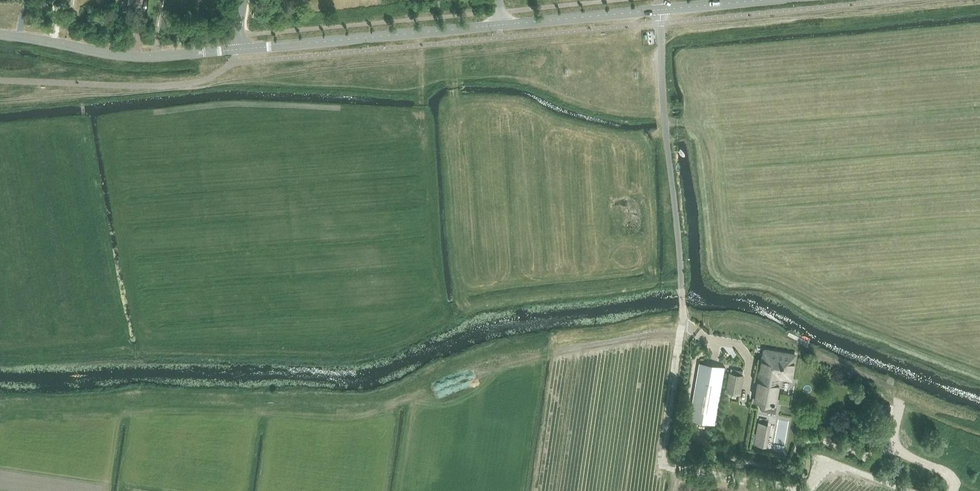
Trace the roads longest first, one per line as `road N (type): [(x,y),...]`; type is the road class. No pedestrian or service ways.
road 1 (unclassified): [(768,0),(235,49)]
road 2 (track): [(679,470),(804,488),(826,456),(913,490)]
road 3 (unclassified): [(235,49),(123,56),(0,35)]
road 4 (track): [(684,317),(662,464),(679,470)]

